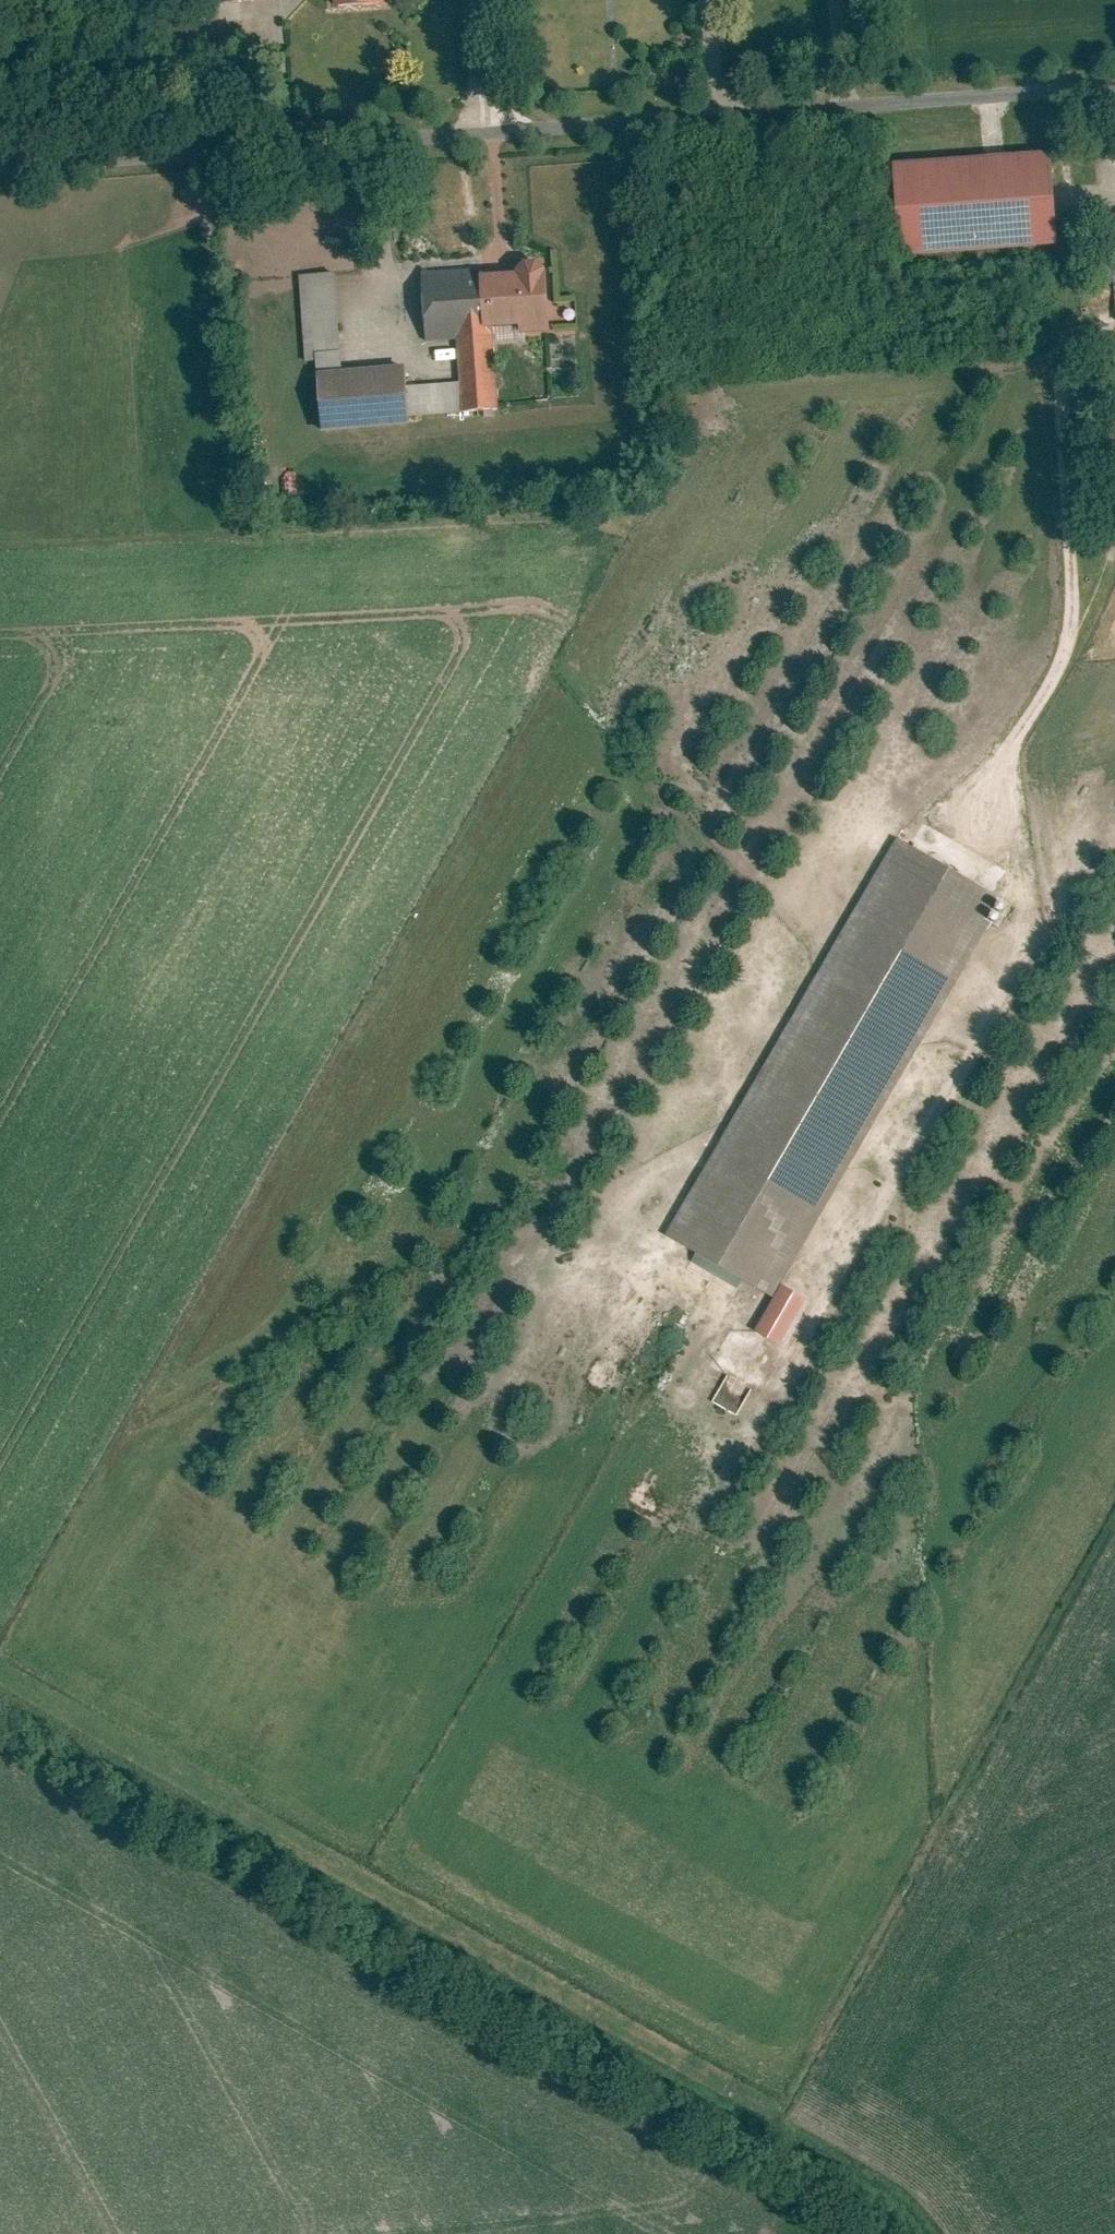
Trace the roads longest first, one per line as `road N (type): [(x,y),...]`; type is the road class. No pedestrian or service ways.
road 1 (residential): [(1114,83),(0,164)]

